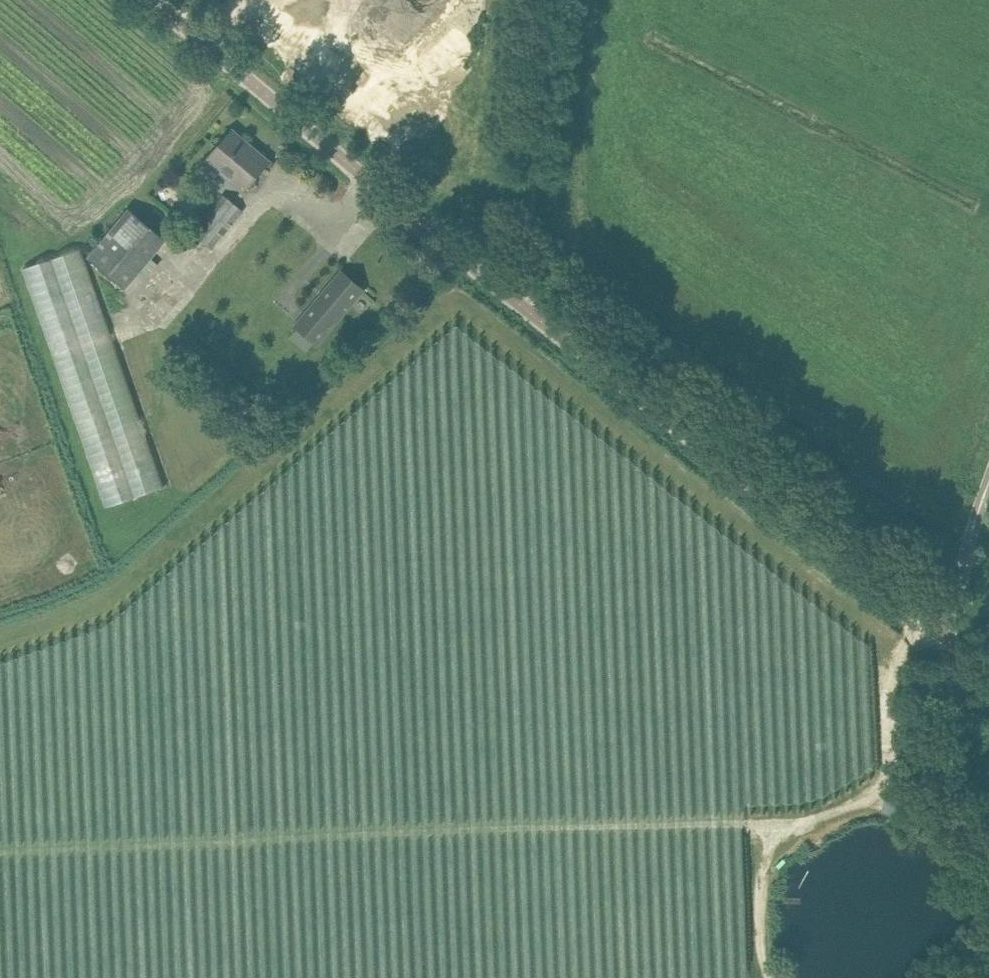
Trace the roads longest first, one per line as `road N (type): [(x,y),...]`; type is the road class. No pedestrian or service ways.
road 1 (unclassified): [(988,677),(509,296),(158,0)]

